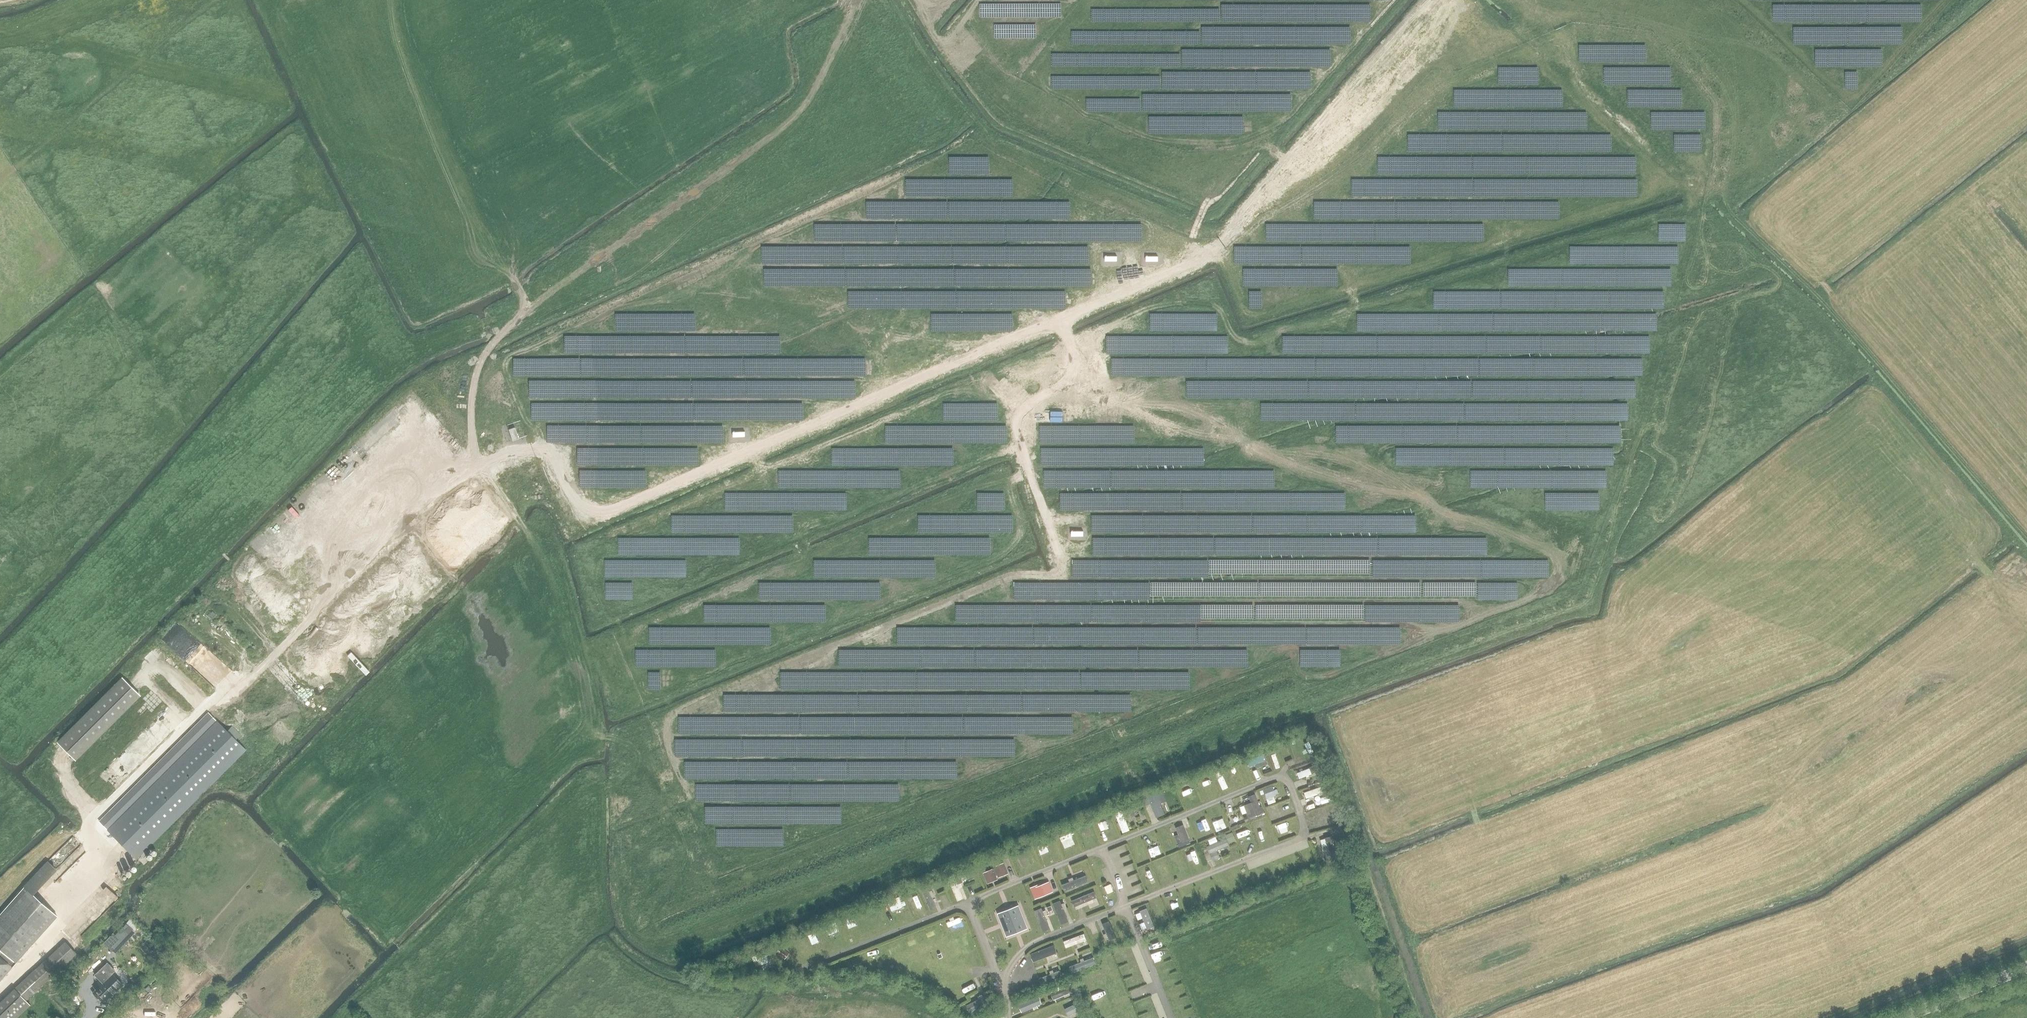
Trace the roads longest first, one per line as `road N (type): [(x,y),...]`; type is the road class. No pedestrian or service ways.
road 1 (unclassified): [(1899,1017),(2026,966)]

